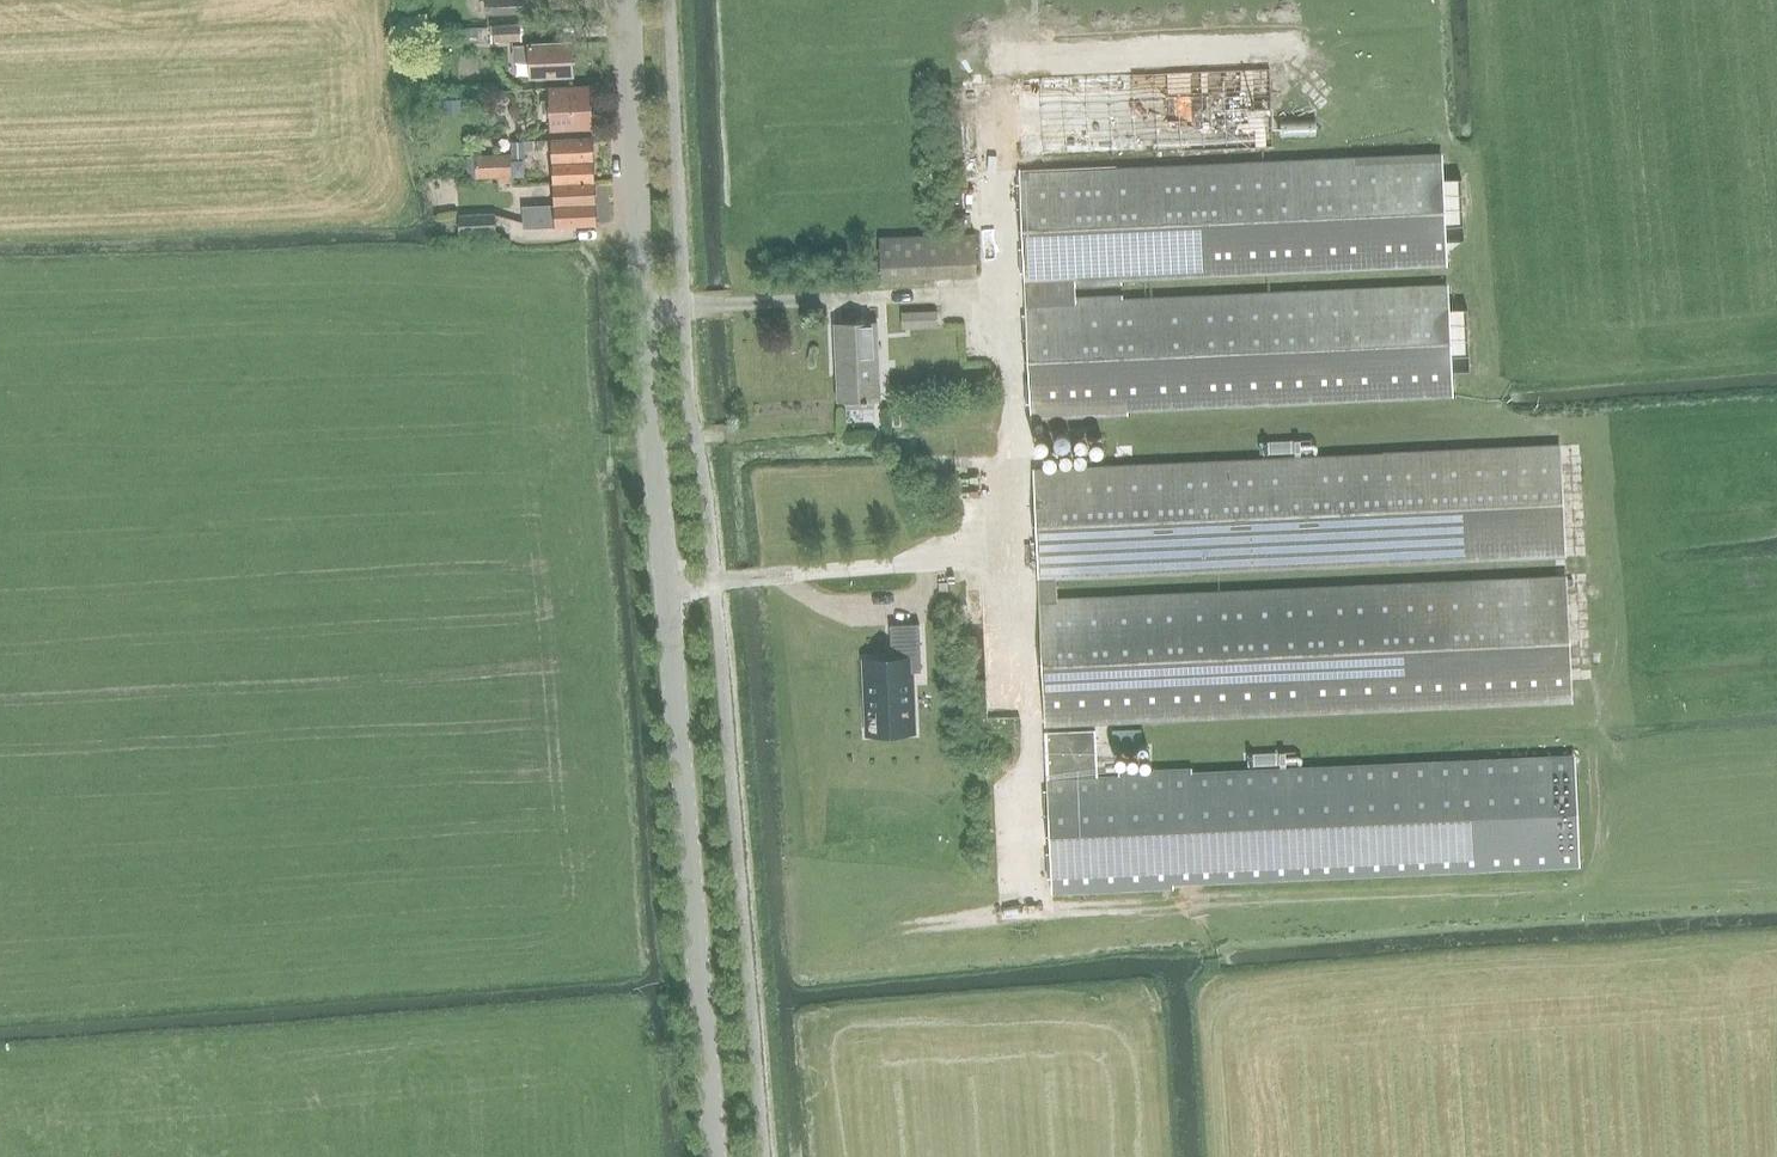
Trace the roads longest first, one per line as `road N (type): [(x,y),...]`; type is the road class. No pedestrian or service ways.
road 1 (secondary): [(713,1156),(643,309),(629,0)]

